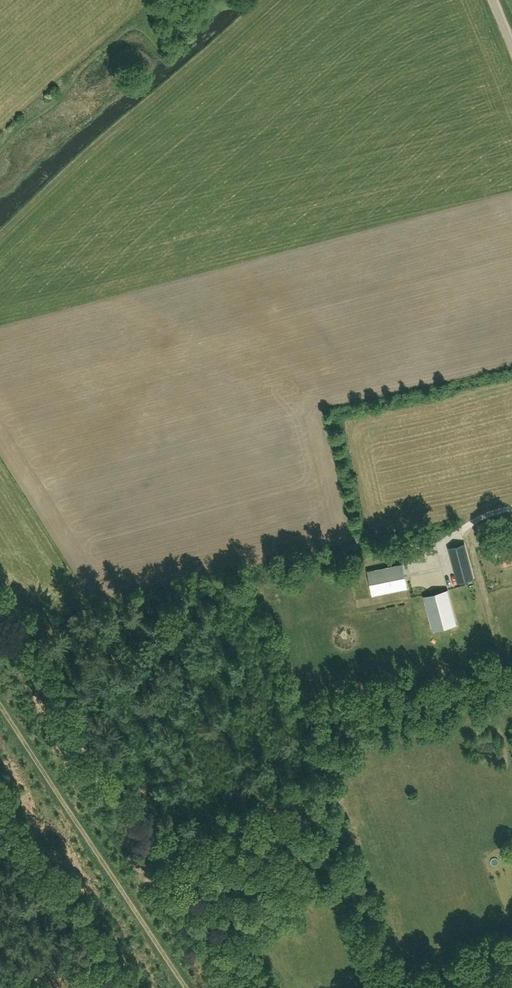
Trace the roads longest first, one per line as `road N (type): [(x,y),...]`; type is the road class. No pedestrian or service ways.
road 1 (track): [(188,987),(0,705)]

